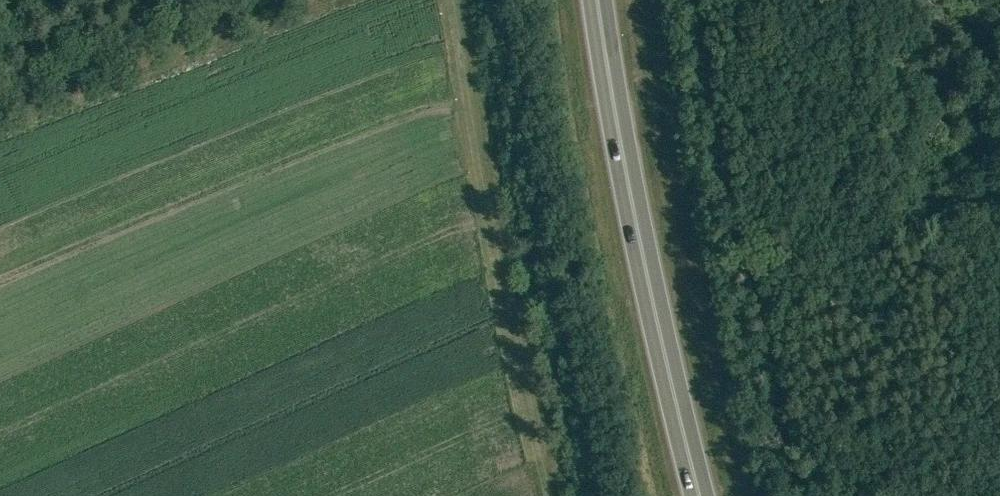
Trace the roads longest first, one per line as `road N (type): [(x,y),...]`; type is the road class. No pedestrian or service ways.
road 1 (trunk): [(699,495),(639,246),(597,0)]
road 2 (track): [(548,495),(499,276),(452,0)]
road 3 (track): [(252,0),(0,98)]

